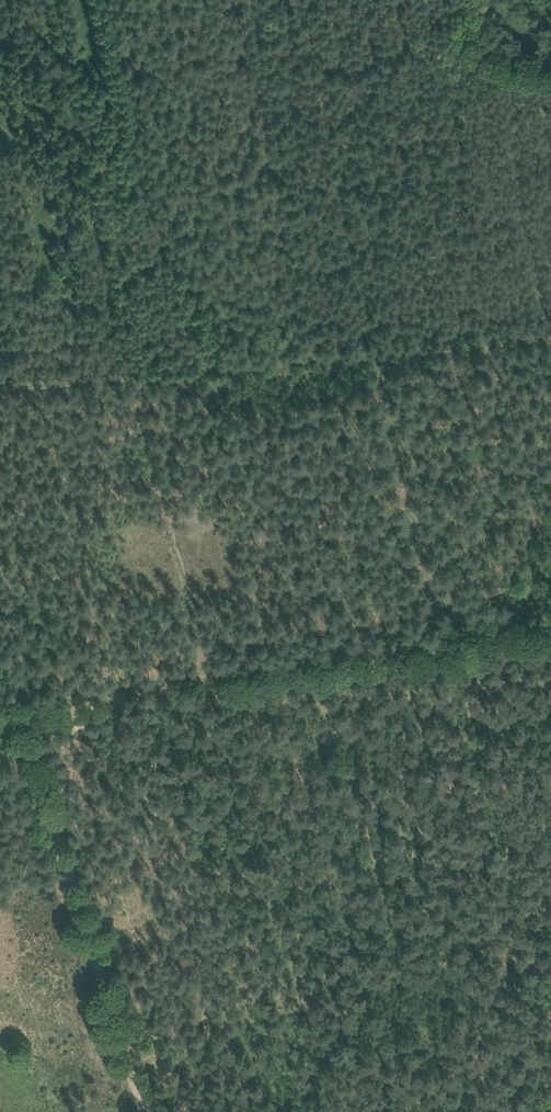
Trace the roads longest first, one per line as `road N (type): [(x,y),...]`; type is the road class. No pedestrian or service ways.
road 1 (track): [(0,756),(16,704),(550,627)]
road 2 (track): [(0,394),(550,330)]
road 3 (track): [(0,689),(16,704),(146,1111)]
road 4 (track): [(142,379),(205,678)]

